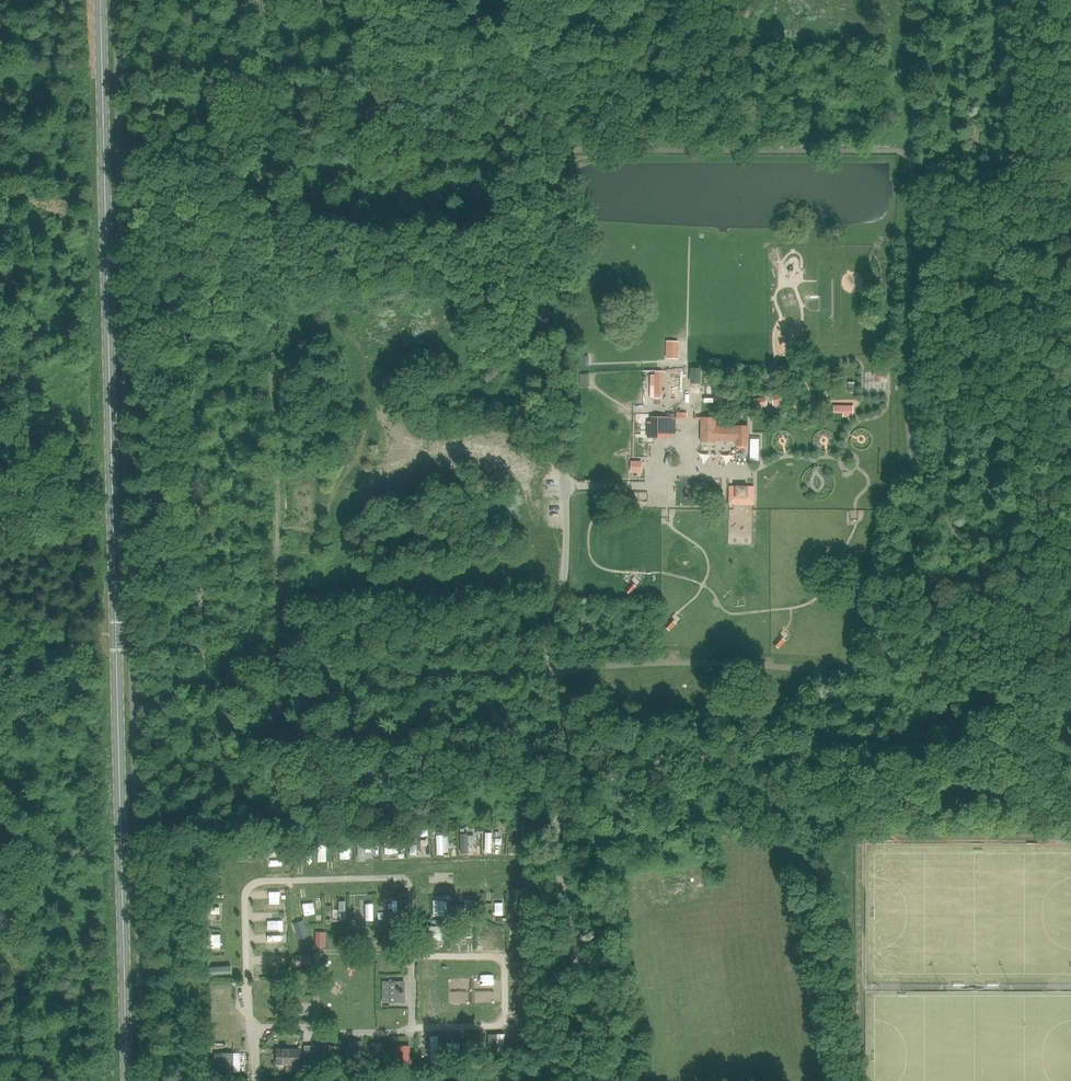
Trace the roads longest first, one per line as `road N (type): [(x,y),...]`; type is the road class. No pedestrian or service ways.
road 1 (tertiary): [(127,1080),(100,0)]

